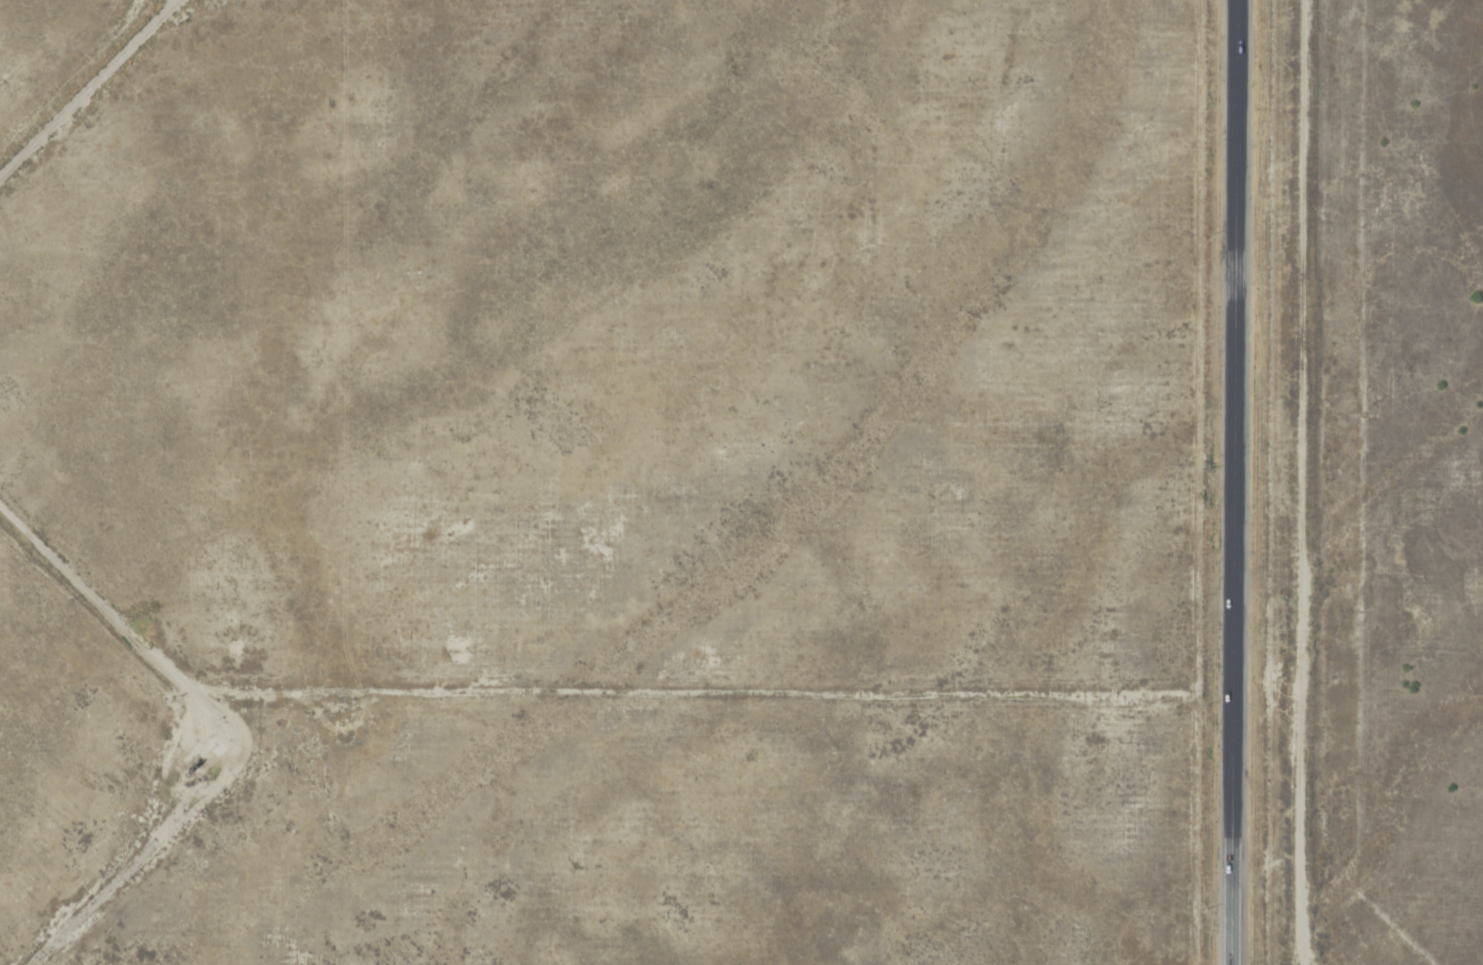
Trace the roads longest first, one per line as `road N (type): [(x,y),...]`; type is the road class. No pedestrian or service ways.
road 1 (primary): [(1236,964),(1236,0)]
road 2 (track): [(0,506),(194,694),(218,726),(220,753),(180,806),(24,964)]
road 3 (track): [(0,175),(185,0)]

